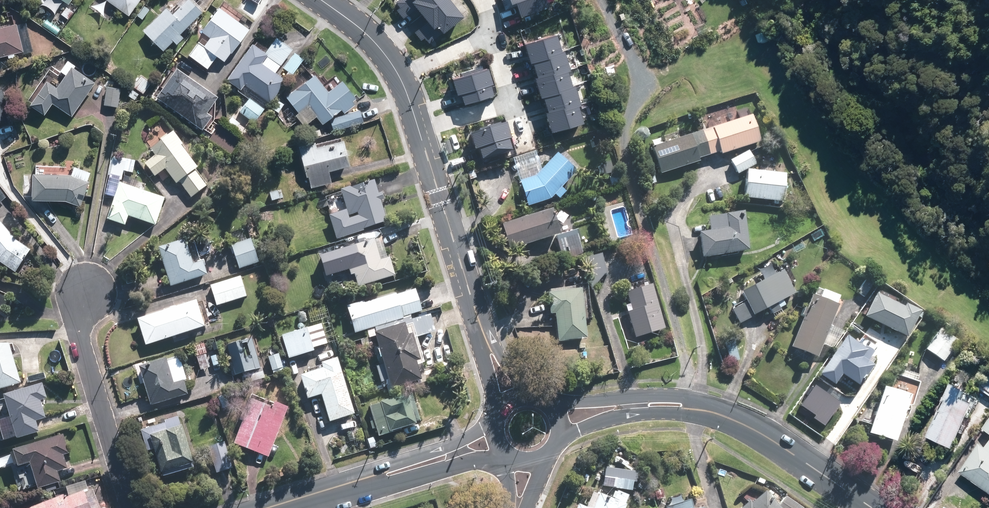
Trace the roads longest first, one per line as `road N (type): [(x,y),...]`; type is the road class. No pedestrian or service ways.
road 1 (tertiary): [(326,0),(389,58),(481,323)]
road 2 (residential): [(88,287),(85,357),(130,507)]
road 3 (secondary): [(540,405),(682,396),(728,418)]
road 4 (secondary): [(728,418),(662,413),(554,430)]
road 5 (secondary): [(728,418),(873,507)]
road 6 (secondary): [(387,475),(500,424)]
road 7 (secondary): [(507,448),(387,475)]

